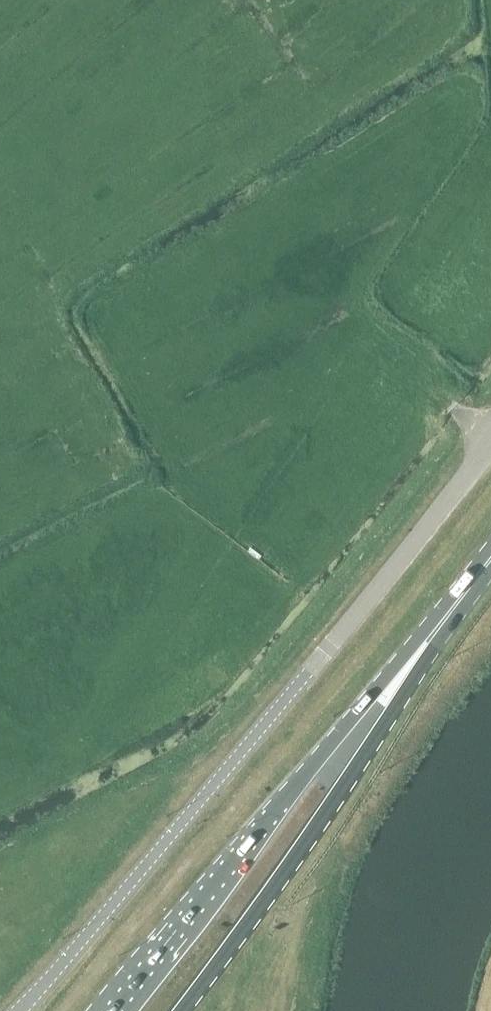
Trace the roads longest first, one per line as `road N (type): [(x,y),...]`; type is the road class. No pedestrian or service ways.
road 1 (unclassified): [(19,1010),(490,445)]
road 2 (primary): [(458,604),(277,808),(118,1010)]
road 3 (primary): [(183,1010),(332,812),(458,604)]

